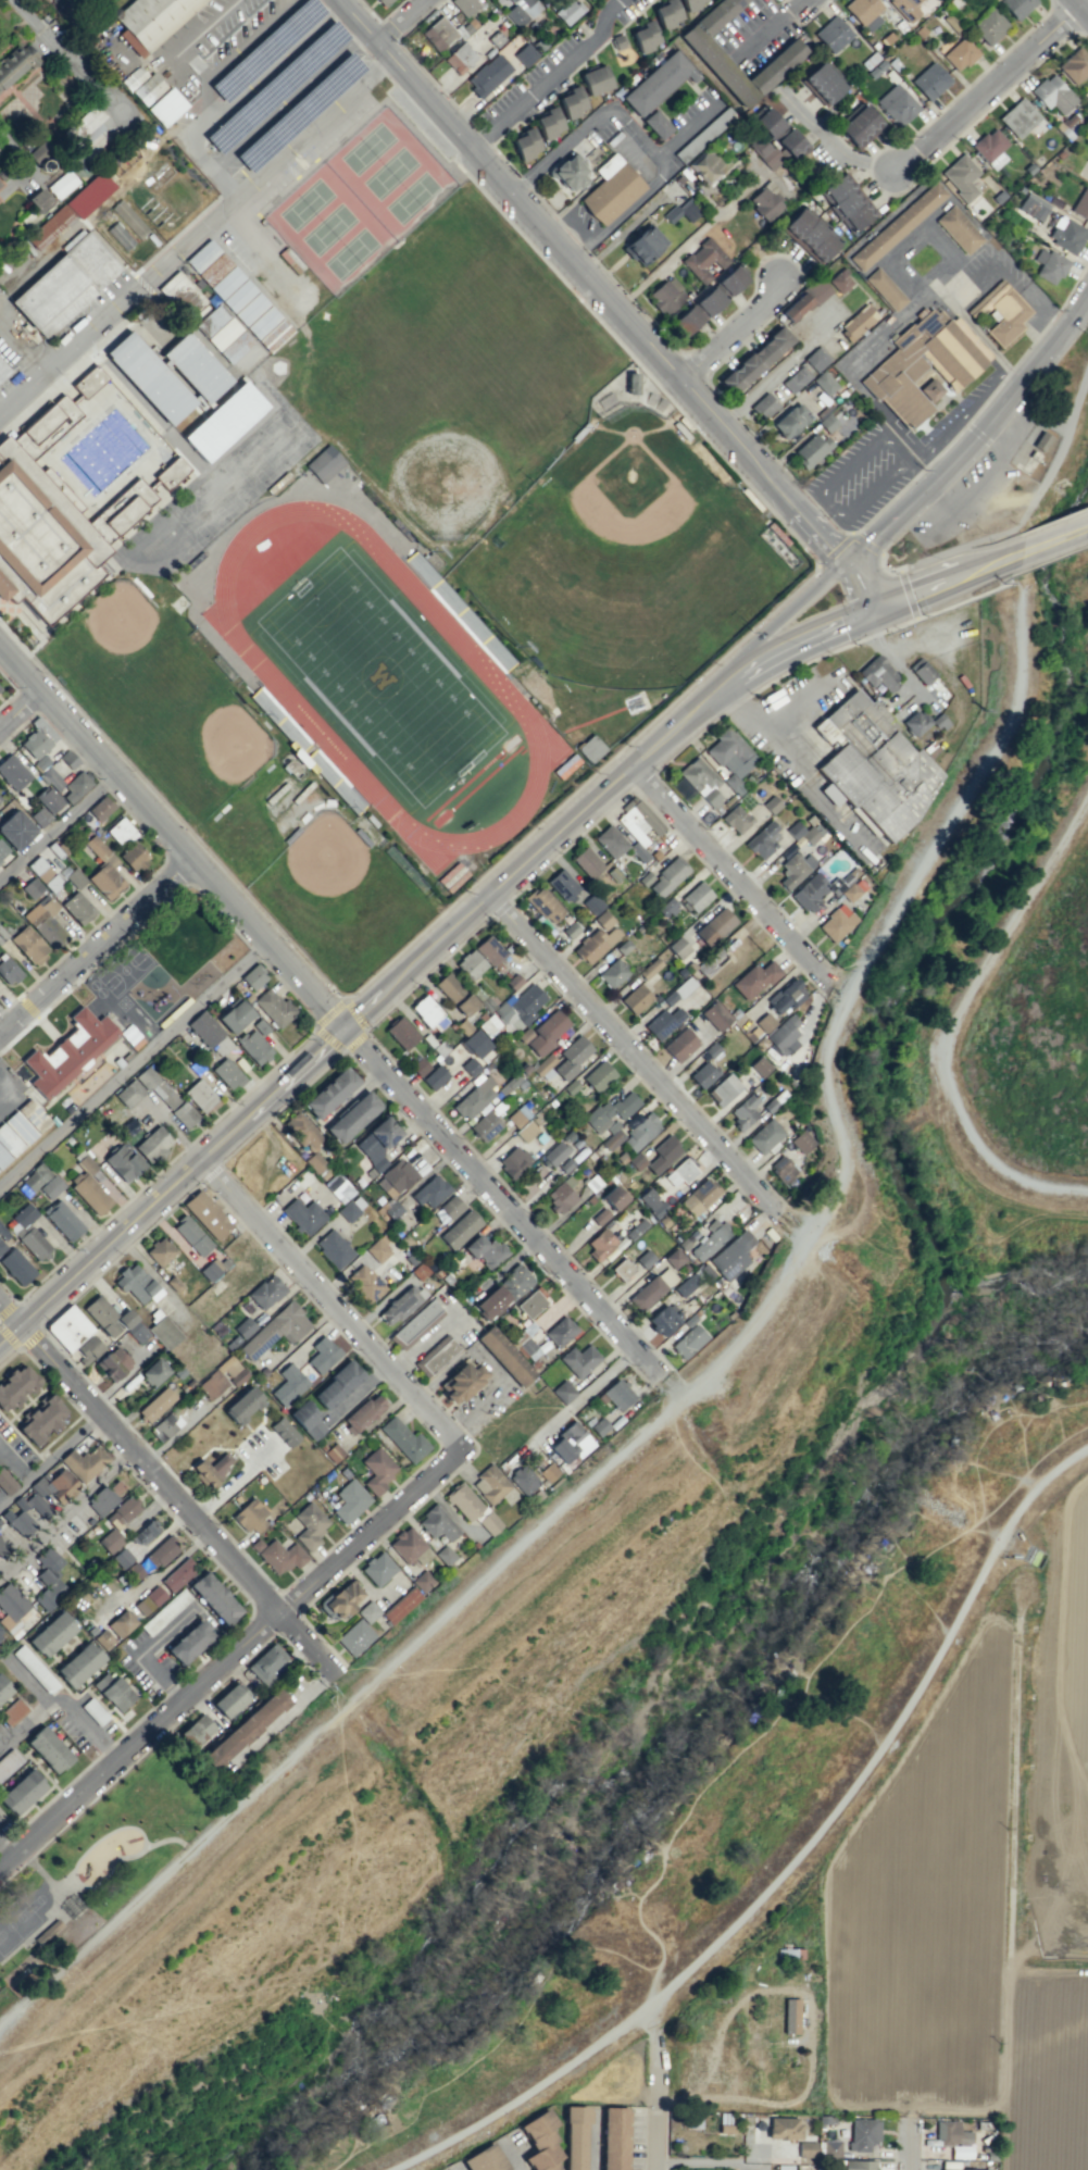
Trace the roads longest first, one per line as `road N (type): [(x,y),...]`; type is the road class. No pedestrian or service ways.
road 1 (primary): [(0,1343),(717,685)]
road 2 (residential): [(847,563),(567,262),(340,0)]
road 3 (tertiary): [(0,416),(390,59)]
road 4 (residential): [(662,1384),(347,1027)]
road 5 (residential): [(774,1211),(491,896)]
road 6 (tertiary): [(268,941),(0,645)]
road 7 (residential): [(460,1447),(201,1160)]
road 8 (residential): [(0,1863),(276,1611)]
road 9 (secondary): [(847,563),(978,435),(1087,288)]
road 10 (residential): [(0,1187),(268,941)]
road 11 (residential): [(334,1673),(100,1413)]
road 12 (residential): [(825,981),(633,763)]
road 13 (residential): [(0,1031),(190,856)]
road 14 (residential): [(276,1611),(460,1447)]
road 15 (residential): [(923,142),(1074,5)]
road 16 (primary): [(847,563),(773,624),(717,685)]
road 17 (residential): [(923,142),(893,166),(842,155),(788,93)]
road 18 (primary): [(717,685),(871,613)]
road 19 (primary): [(871,613),(1013,556)]
road 20 (residential): [(100,1413),(0,1301)]
road 21 (residential): [(679,381),(765,308),(784,276)]
road 22 (residential): [(654,2169),(659,2025)]
road 23 (residential): [(0,1505),(100,1413)]

